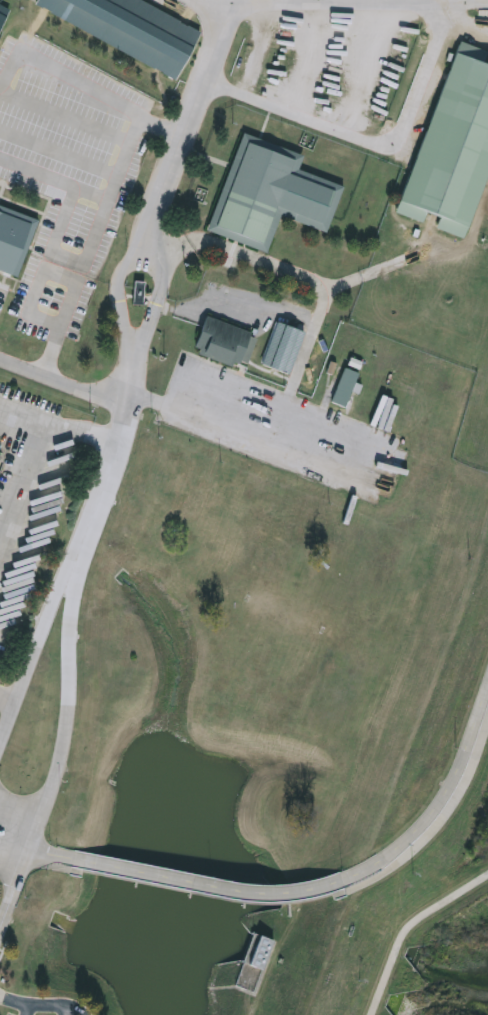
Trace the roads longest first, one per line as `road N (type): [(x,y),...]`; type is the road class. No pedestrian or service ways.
road 1 (tertiary): [(75,858),(243,892),(297,892),(343,880)]
road 2 (tertiary): [(343,880),(392,854),(436,807),(487,688)]

